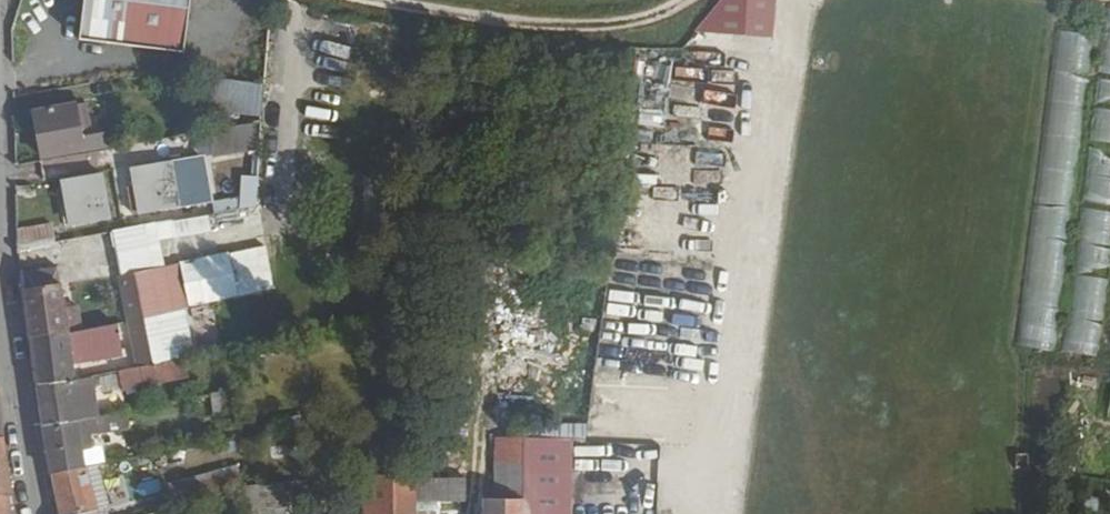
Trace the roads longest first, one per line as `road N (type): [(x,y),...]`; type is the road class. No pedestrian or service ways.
road 1 (track): [(797,0),(792,37),(587,41),(435,27),(332,0)]
road 2 (unclassified): [(0,303),(32,513)]

